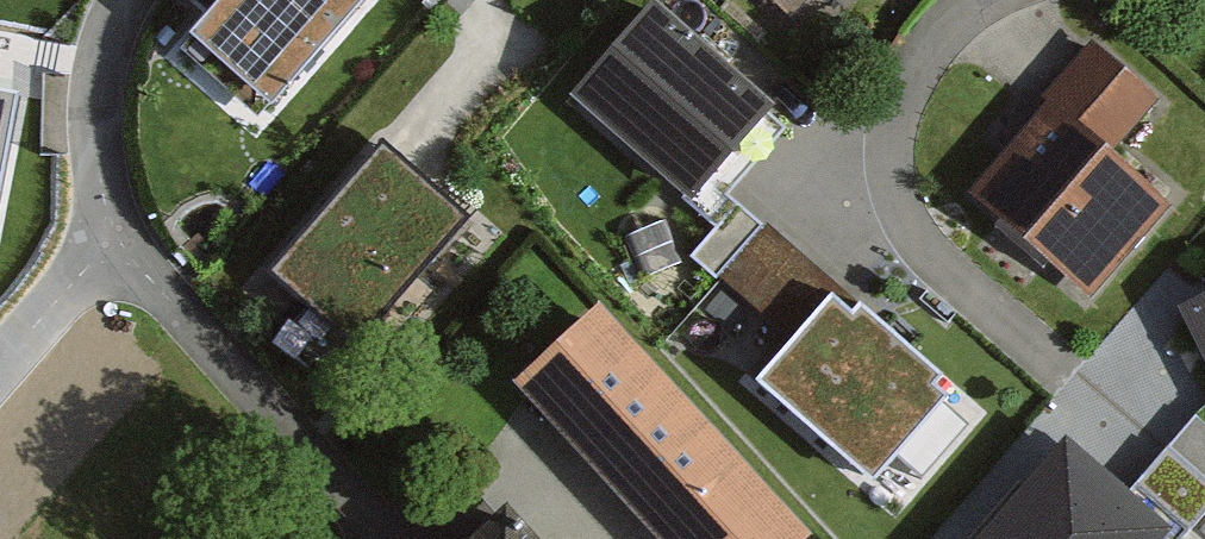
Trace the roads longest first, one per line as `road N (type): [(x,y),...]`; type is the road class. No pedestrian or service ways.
road 1 (residential): [(984,0),(925,40),(897,96),(888,146),(893,197),(920,245),(1066,370)]
road 2 (residential): [(116,242),(389,538)]
road 3 (residential): [(121,0),(103,37),(94,106),(101,188),(116,242)]
road 4 (residential): [(0,365),(116,242)]

